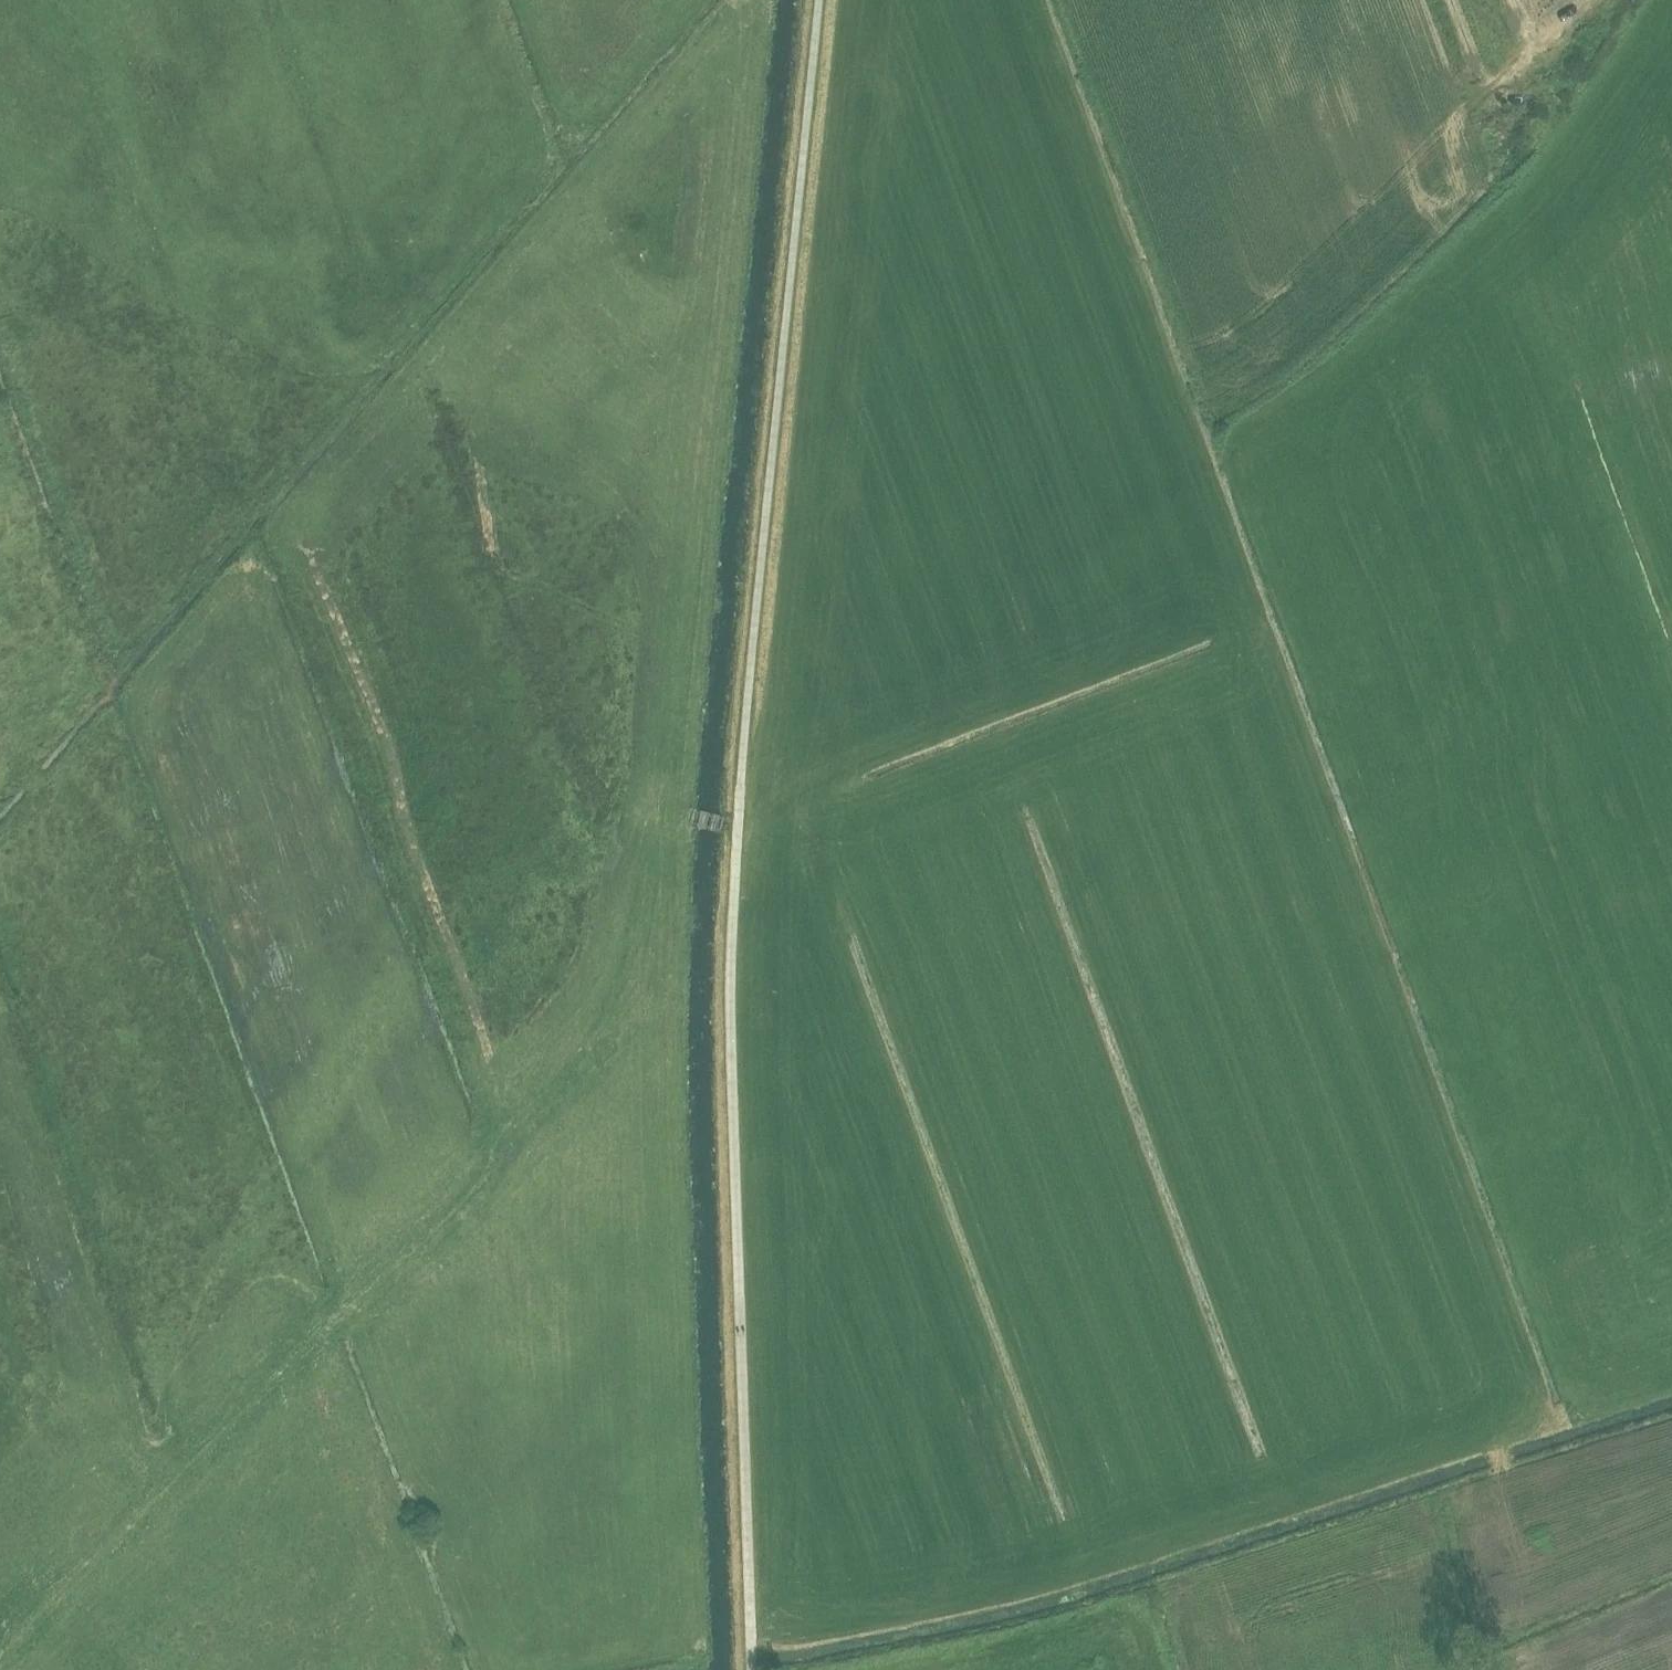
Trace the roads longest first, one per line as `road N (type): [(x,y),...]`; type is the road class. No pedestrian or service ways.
road 1 (track): [(1496,88),(1593,0)]

